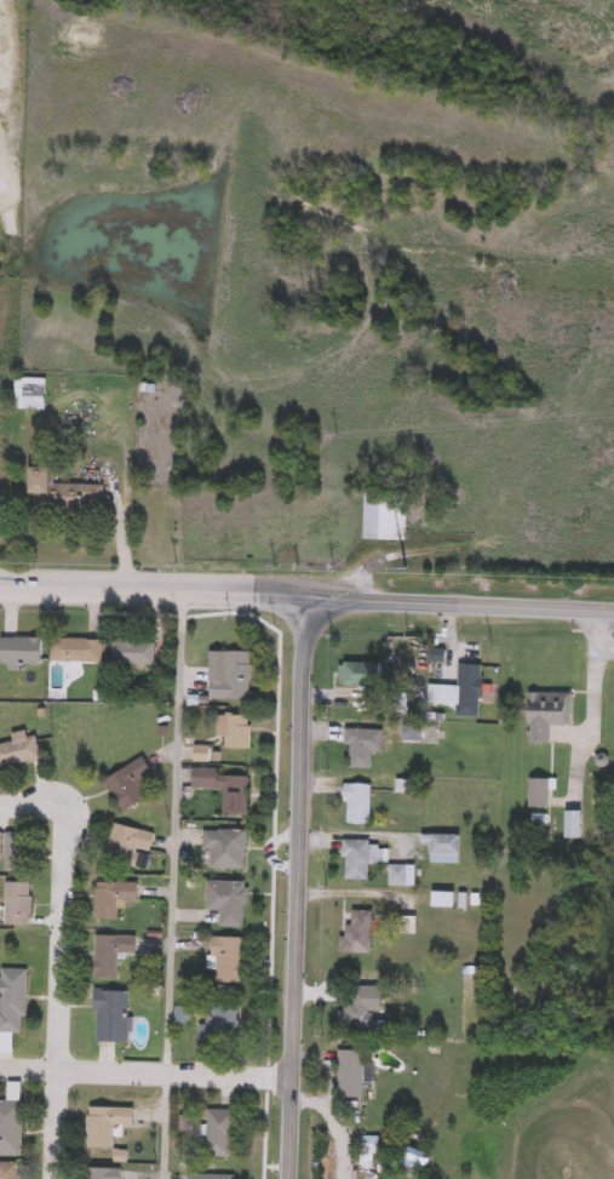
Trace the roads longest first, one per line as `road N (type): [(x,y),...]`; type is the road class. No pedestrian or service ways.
road 1 (residential): [(180,591),(163,1178)]
road 2 (secondary): [(322,611),(303,640),(298,671),(289,1178)]
road 3 (residential): [(0,806),(50,805),(68,819),(55,1178)]
road 4 (secondary): [(322,611),(274,595),(0,587)]
road 5 (residential): [(0,1069),(294,1080)]
road 6 (secondary): [(613,611),(366,601),(322,611)]

